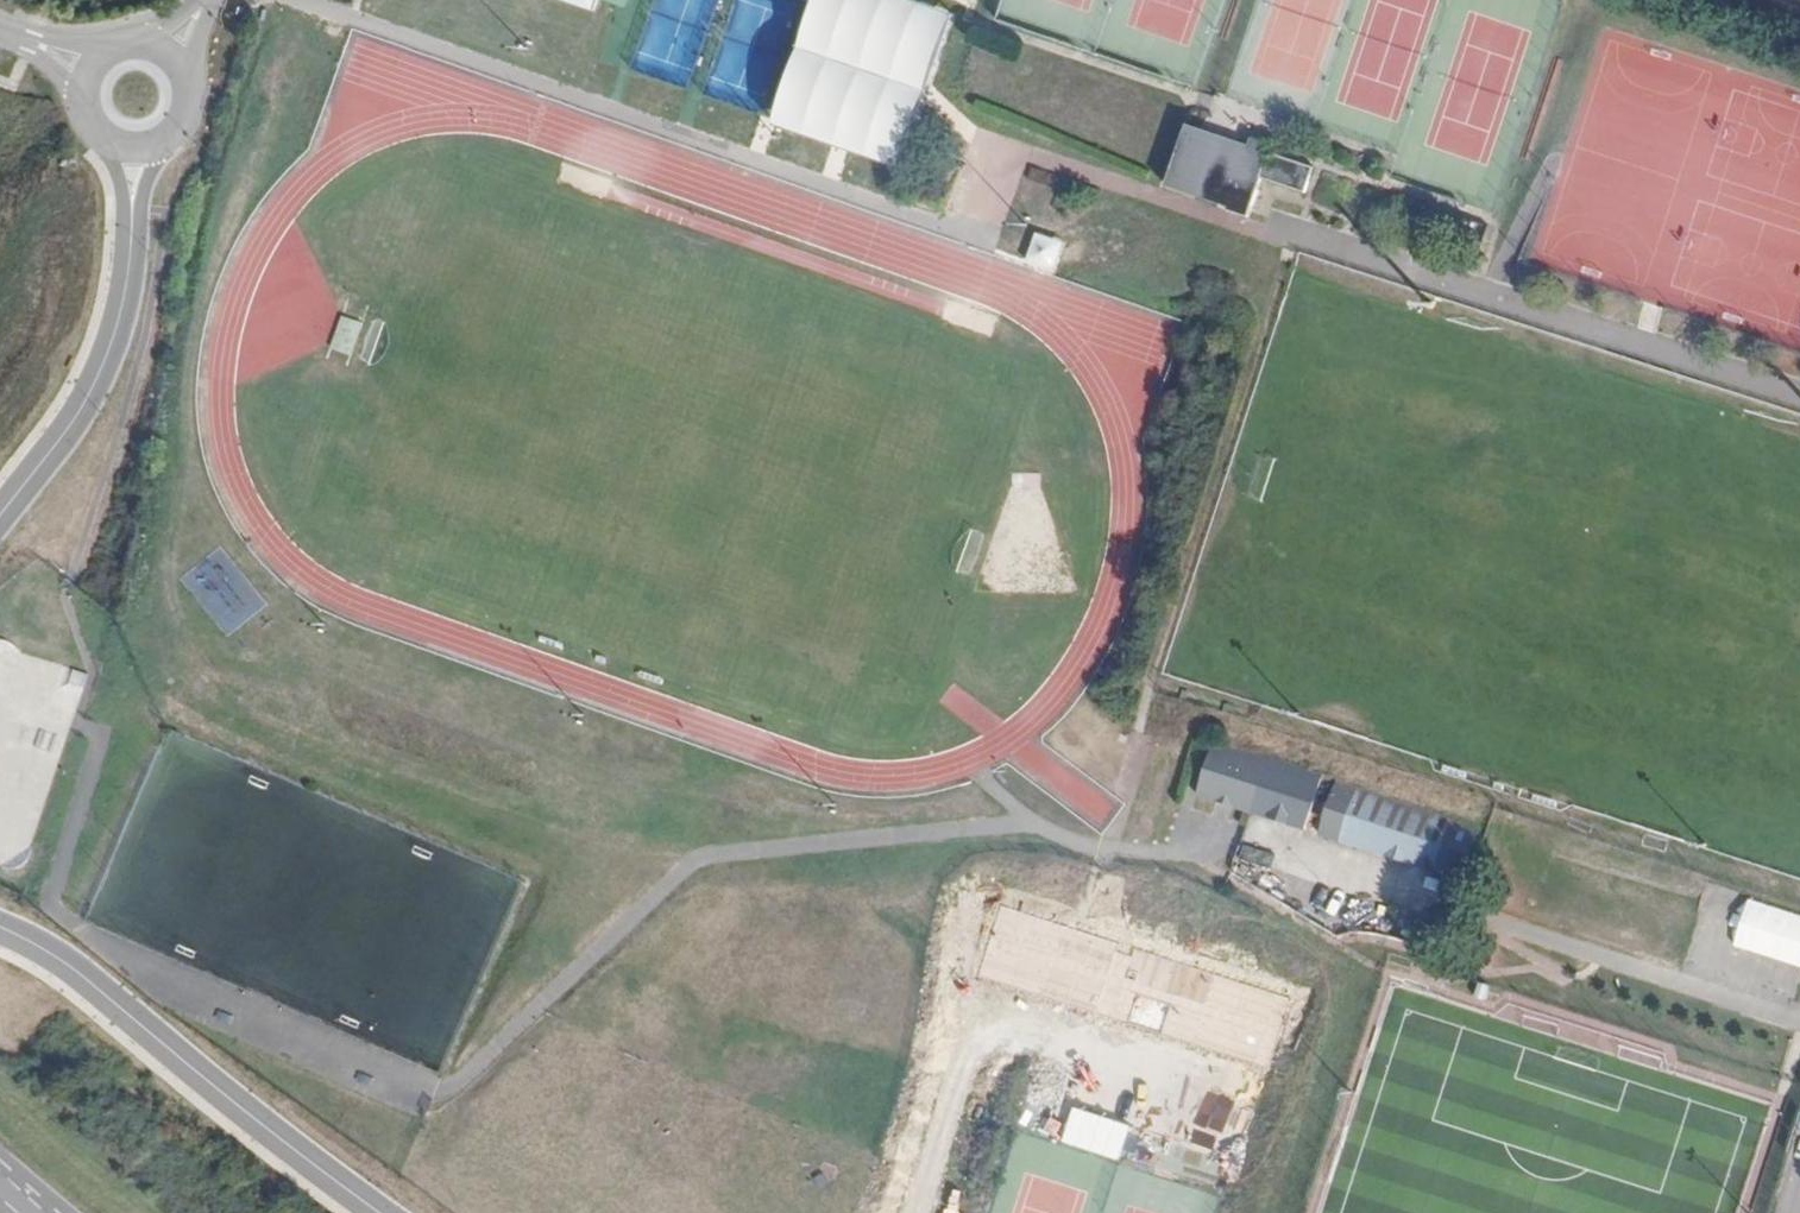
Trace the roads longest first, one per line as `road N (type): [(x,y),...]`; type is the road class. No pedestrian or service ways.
road 1 (unclassified): [(0,927),(67,964),(381,1212)]
road 2 (unclassified): [(131,214),(124,297),(99,371),(0,511)]
road 3 (unknown): [(922,1212),(986,996)]

